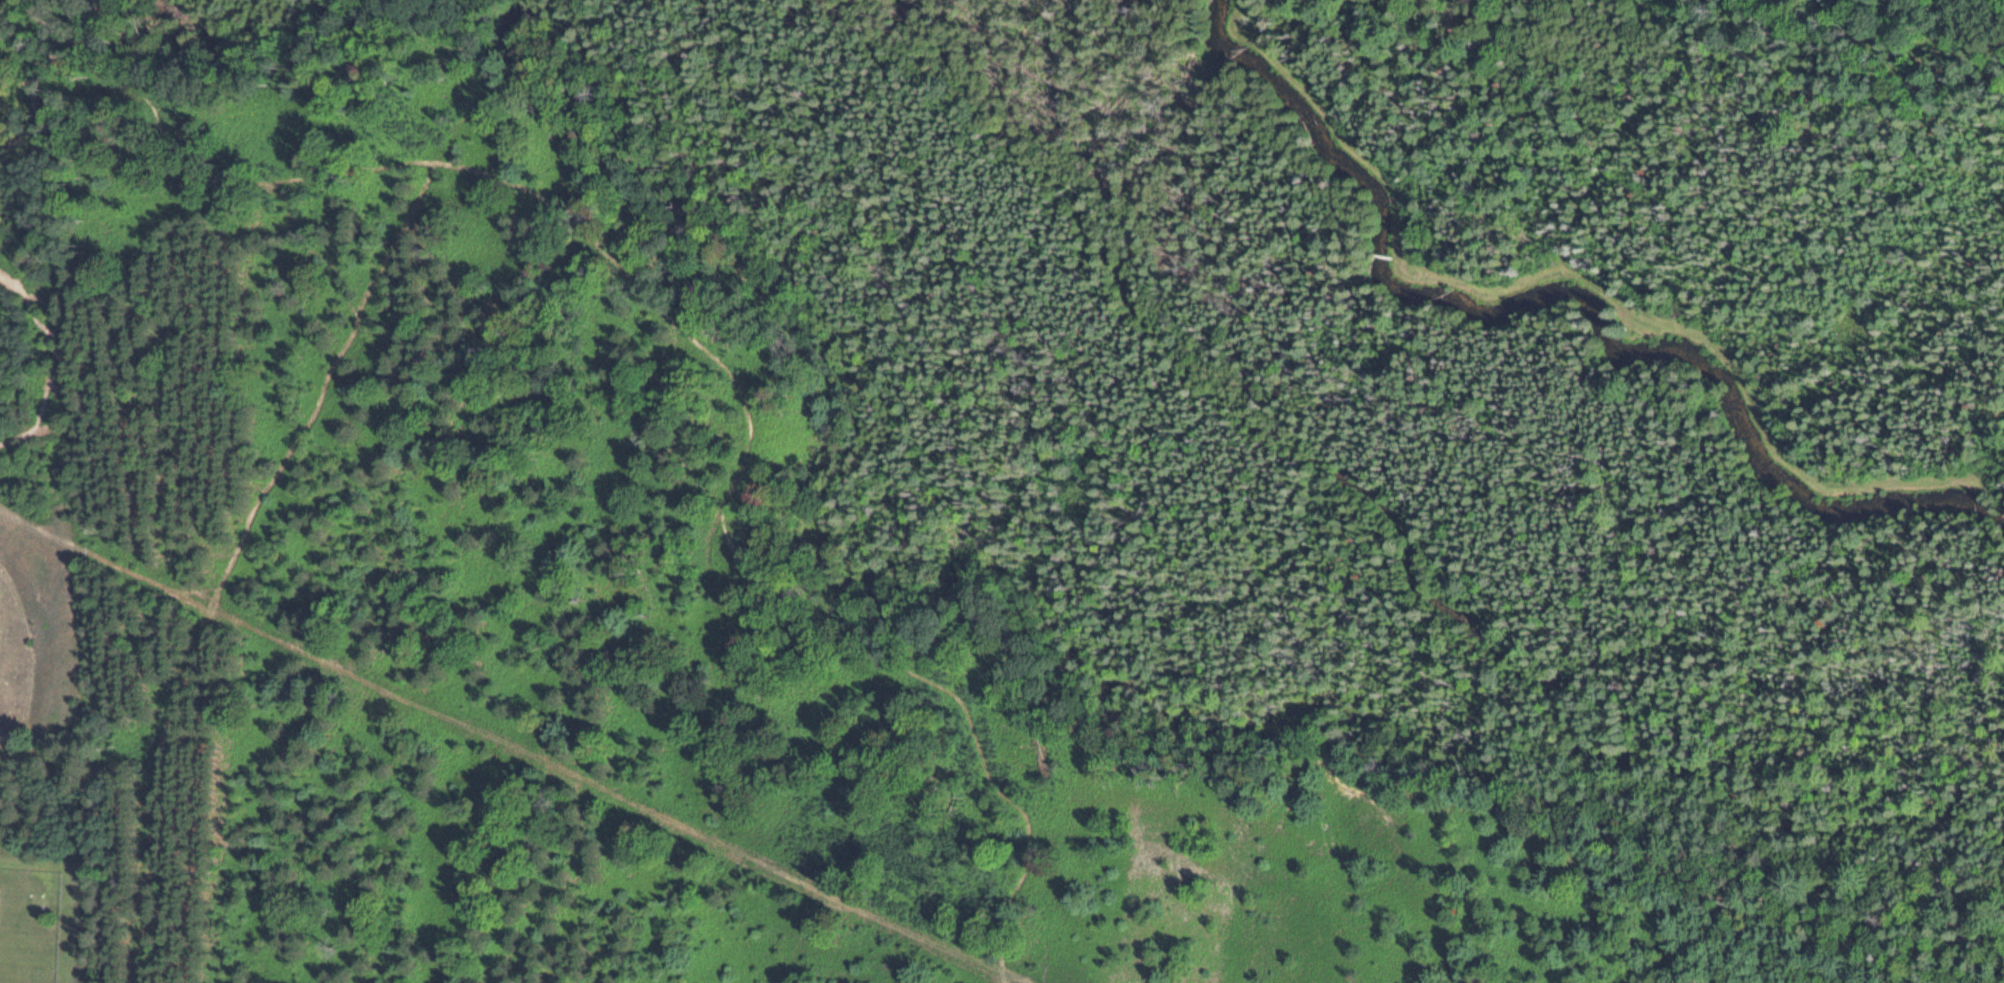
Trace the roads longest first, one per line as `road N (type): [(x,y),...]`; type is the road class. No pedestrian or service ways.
road 1 (track): [(1270,982),(1276,938),(1210,865),(905,740),(766,661),(730,576),(724,443),(688,371),(568,249),(447,212),(158,290),(32,283),(0,268)]

